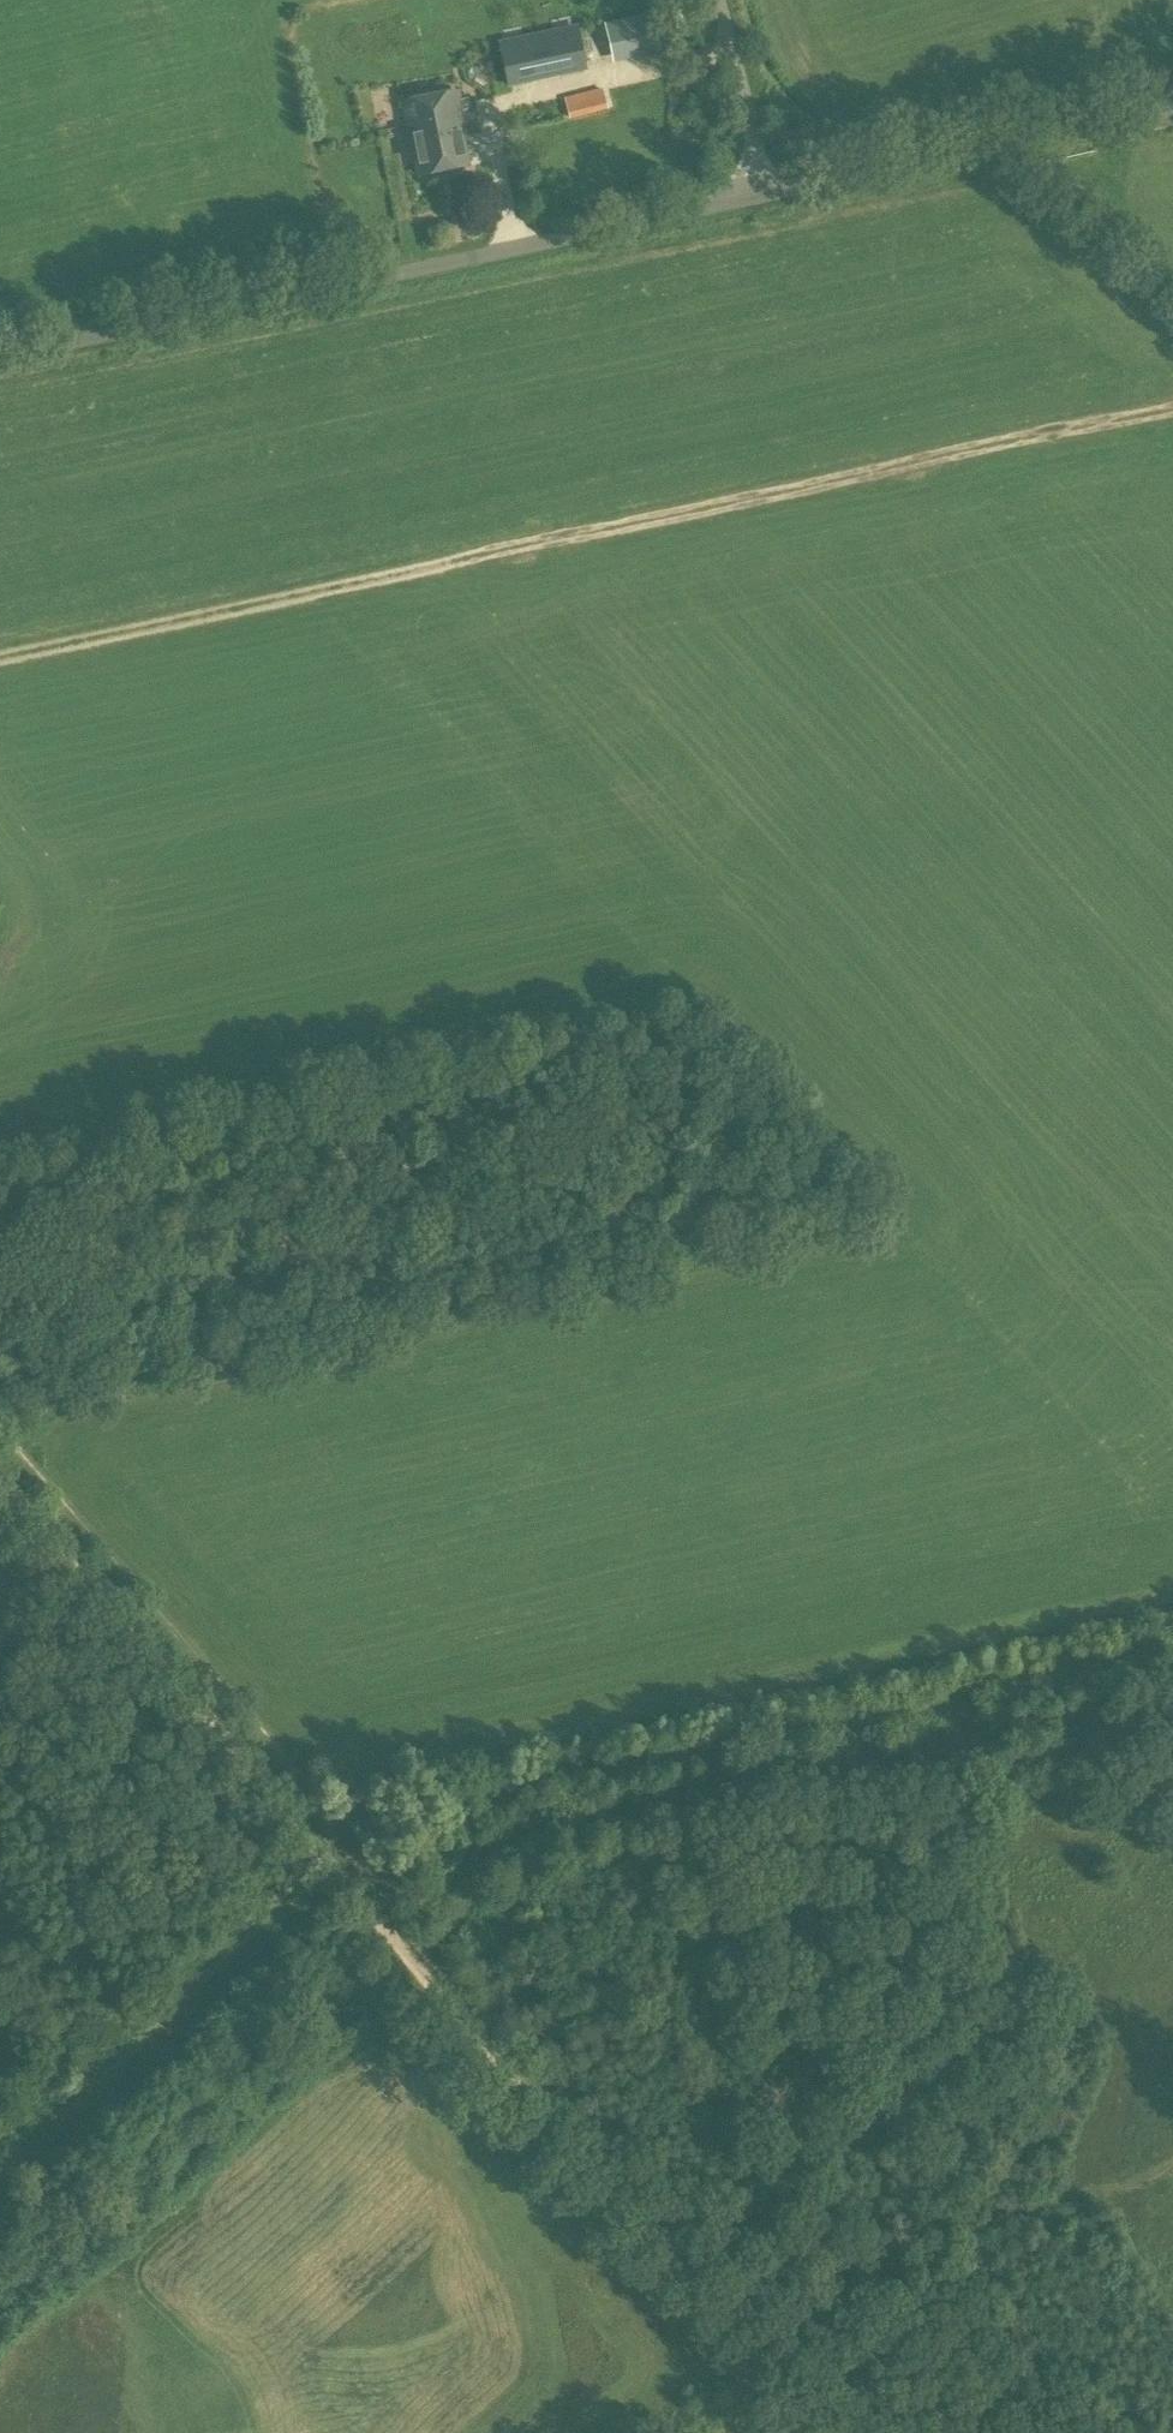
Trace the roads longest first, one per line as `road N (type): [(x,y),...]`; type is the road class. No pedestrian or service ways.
road 1 (track): [(0,1487),(823,2432)]
road 2 (unclassified): [(0,360),(768,198)]
road 3 (unclassified): [(768,198),(1172,105)]
road 4 (unclassified): [(717,0),(768,198)]

